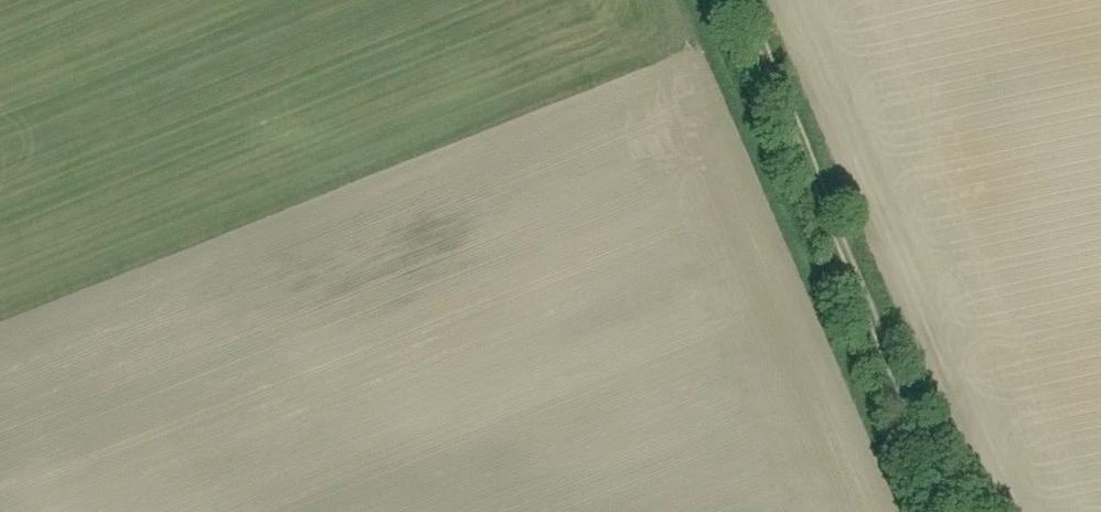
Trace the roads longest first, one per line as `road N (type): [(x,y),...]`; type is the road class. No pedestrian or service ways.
road 1 (track): [(984,511),(777,0)]

